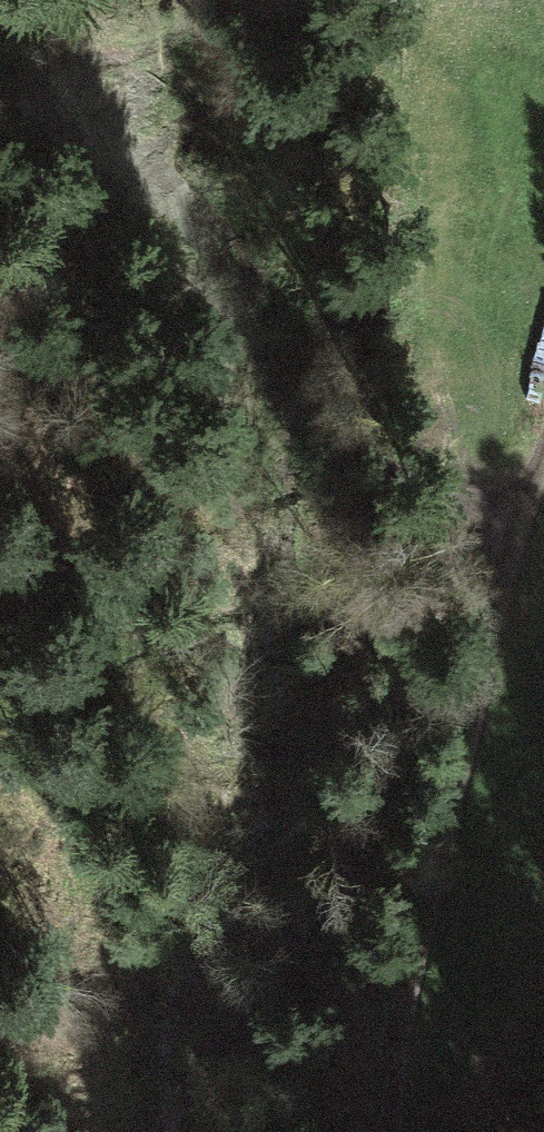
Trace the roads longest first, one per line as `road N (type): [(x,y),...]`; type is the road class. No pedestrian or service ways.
road 1 (track): [(540,455),(470,518),(444,562),(401,720),(361,827),(183,1091),(165,1131)]
road 2 (track): [(393,1131),(408,993),(543,443)]

